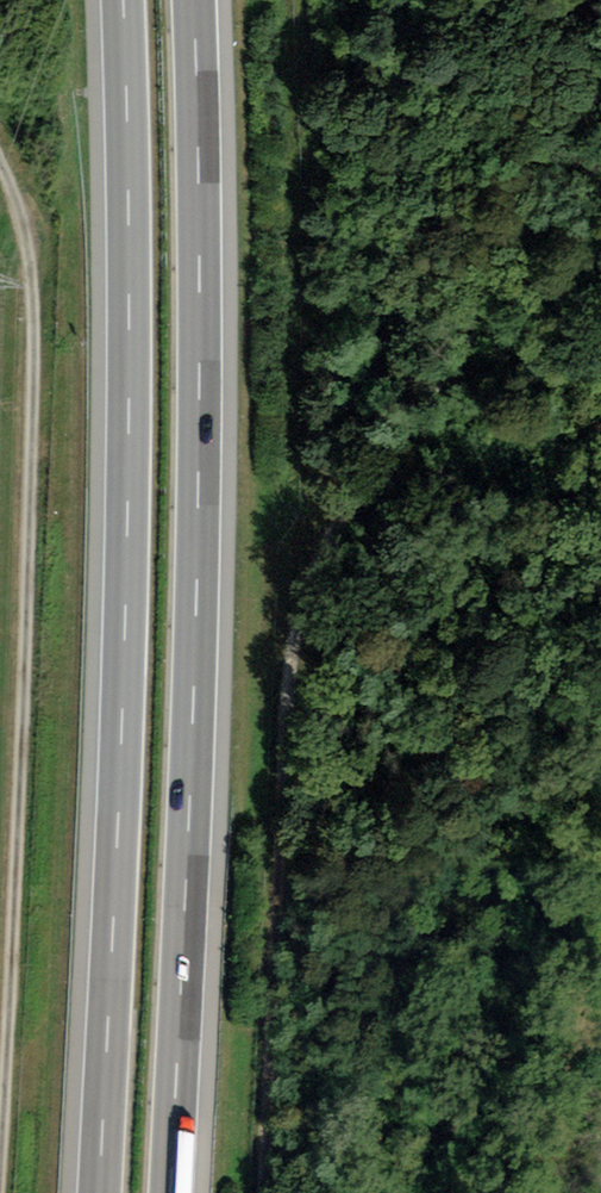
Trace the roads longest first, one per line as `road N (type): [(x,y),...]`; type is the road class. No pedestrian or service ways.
road 1 (track): [(267,1192),(288,752),(307,602),(373,461),(533,207),(582,110),(600,0)]
road 2 (motorway): [(122,0),(134,397),(101,1192)]
road 3 (motorway): [(171,1192),(203,398),(192,0)]
road 4 (track): [(0,1131),(33,235),(0,162)]

